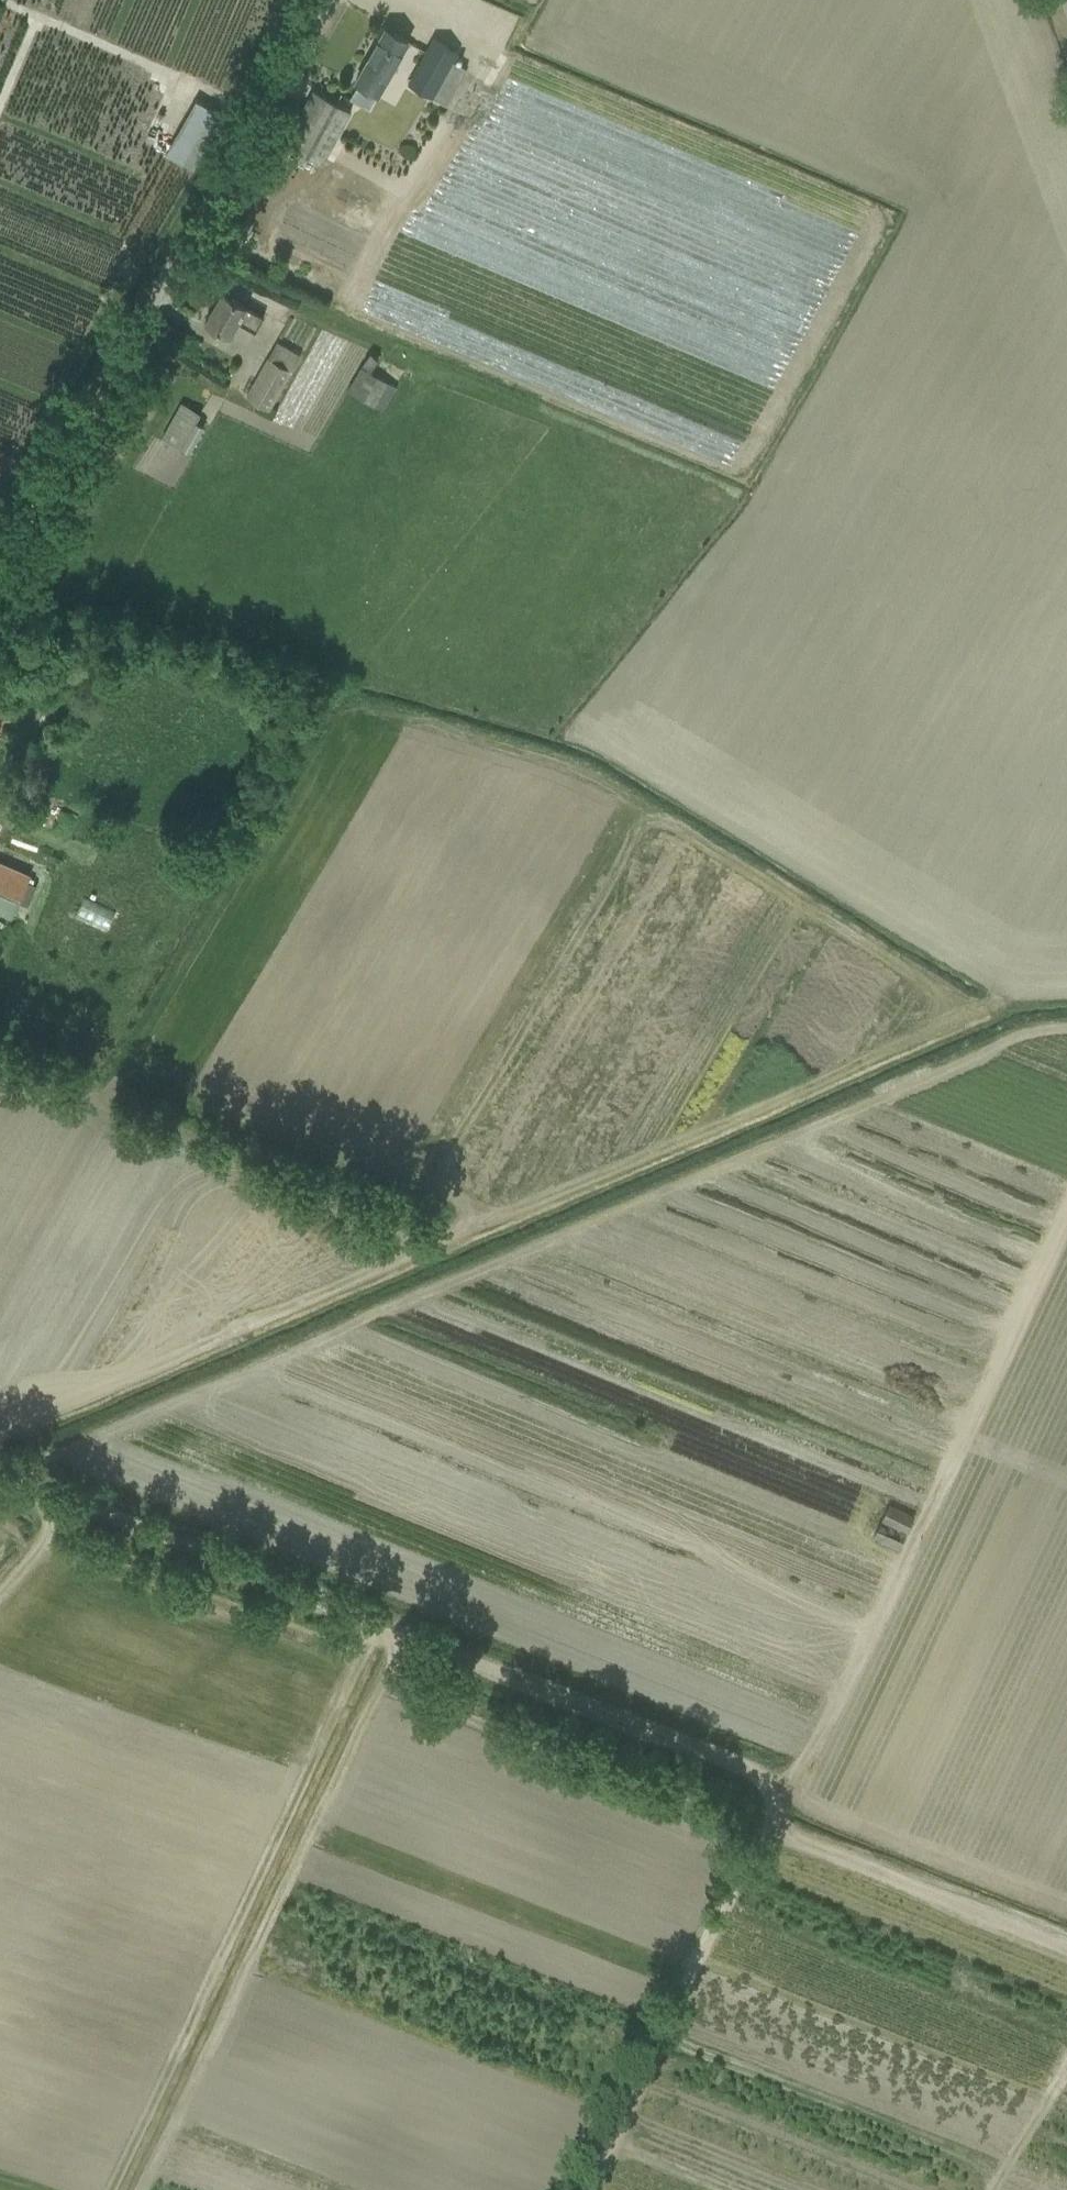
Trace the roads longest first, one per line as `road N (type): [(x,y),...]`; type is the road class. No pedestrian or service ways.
road 1 (track): [(776,1783),(0,1477)]
road 2 (track): [(0,569),(325,0)]

